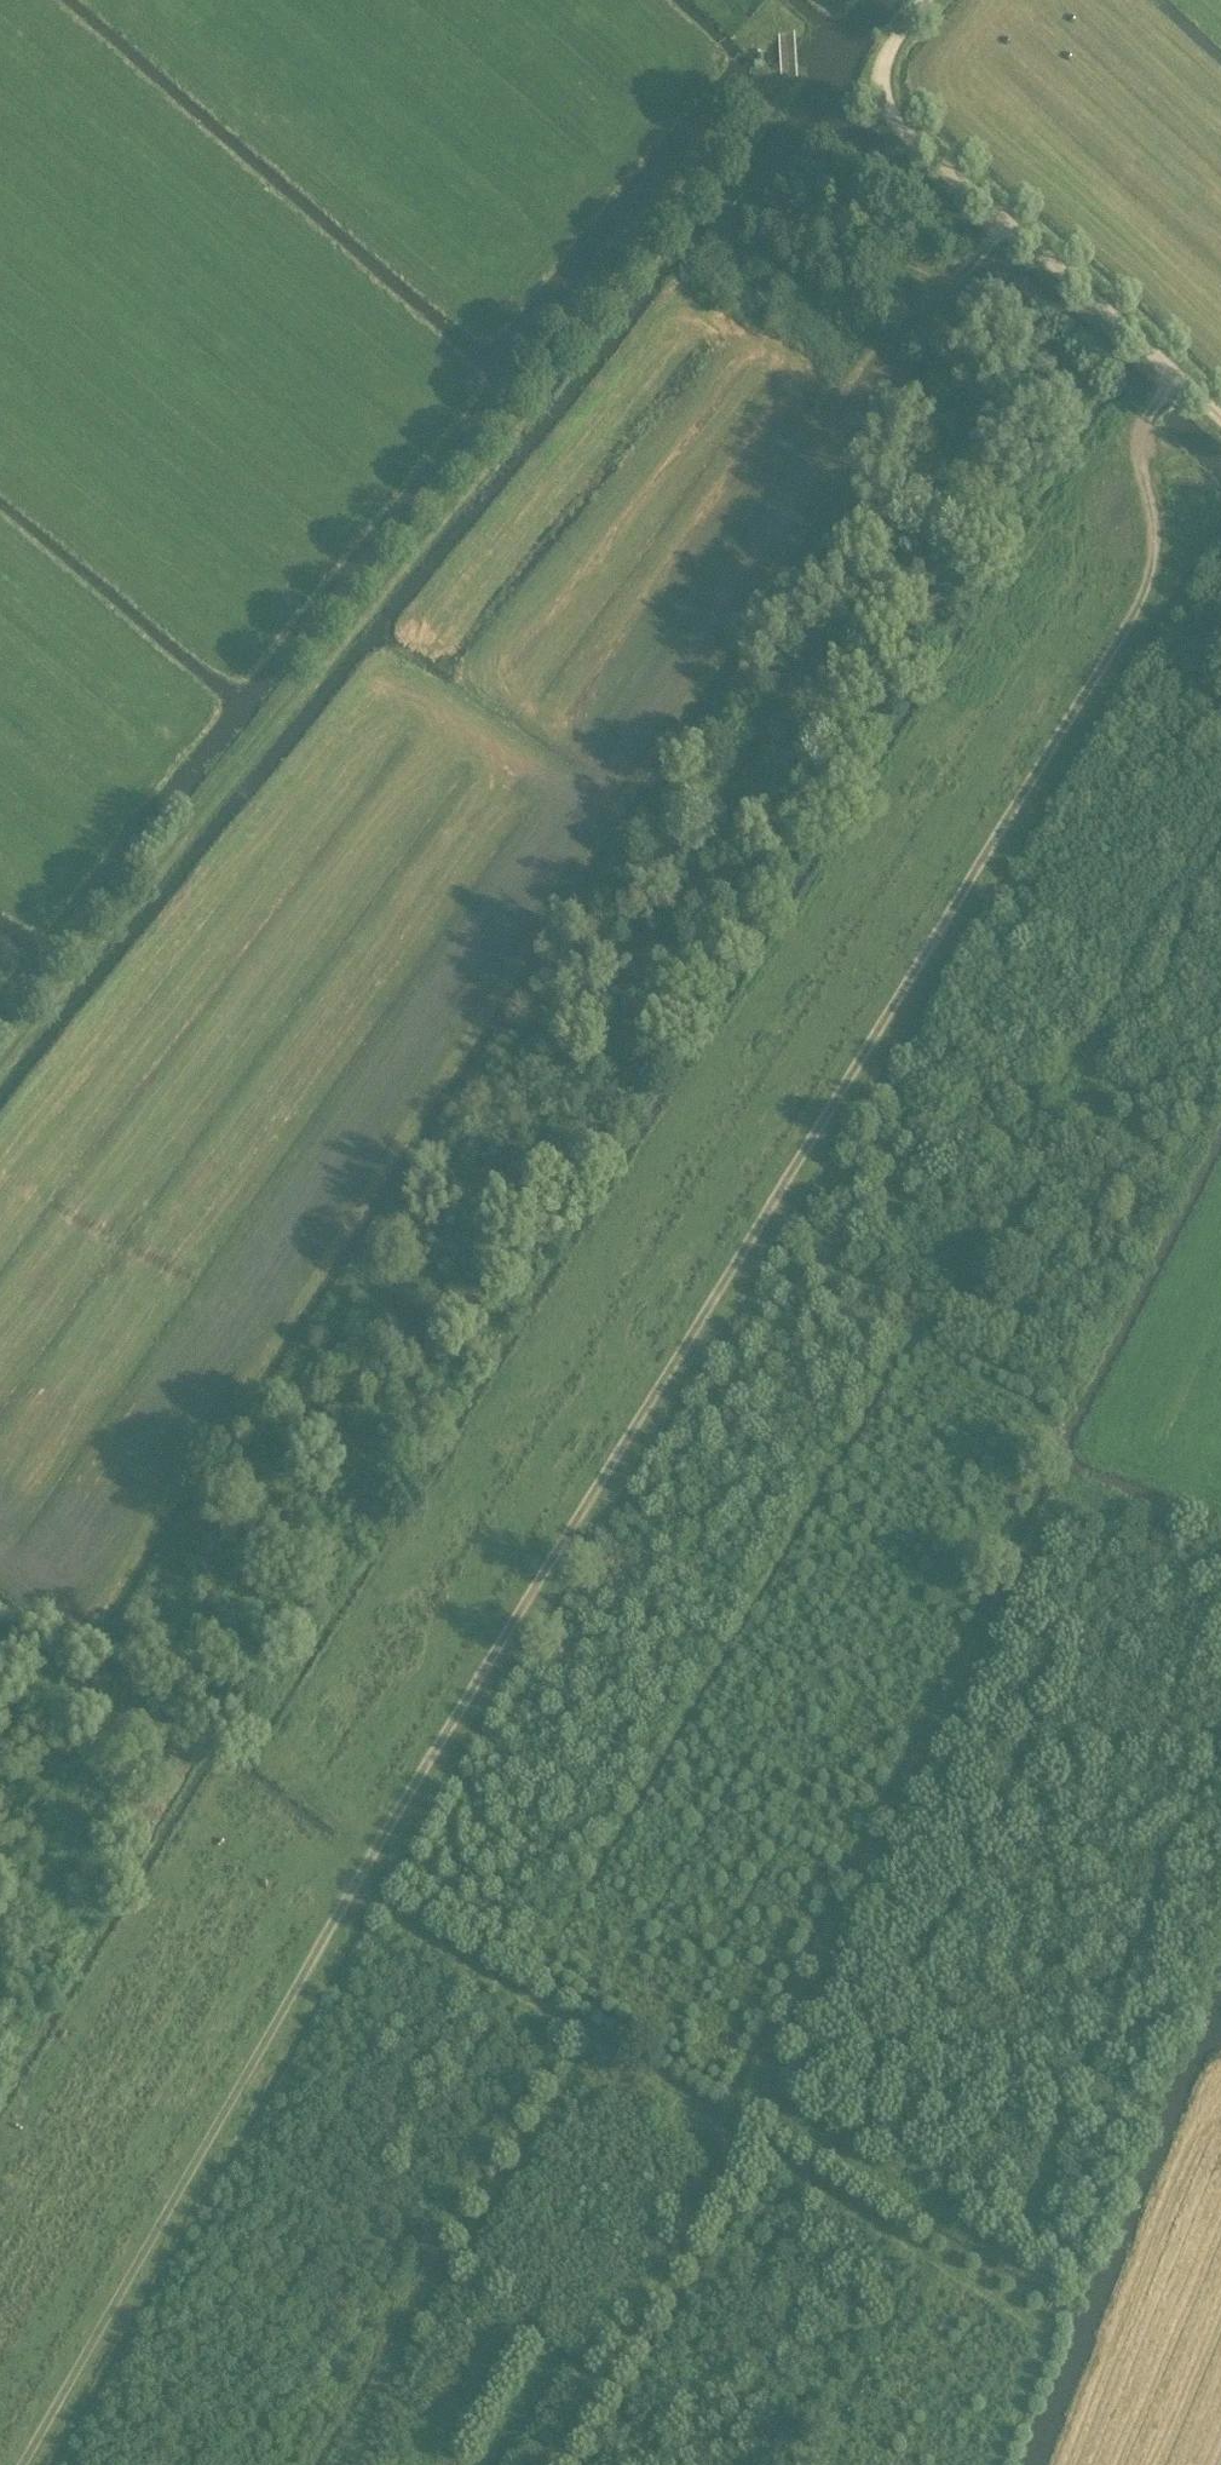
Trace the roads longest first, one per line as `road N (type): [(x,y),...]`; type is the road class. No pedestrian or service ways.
road 1 (track): [(352,1893),(1152,571),(1154,518),(1139,441),(1176,379)]
road 2 (track): [(26,2464),(352,1893),(597,2037),(339,2464)]
road 3 (track): [(597,2037),(1030,2316)]
road 4 (track): [(1220,421),(1003,223)]
road 5 (track): [(1003,223),(891,113),(878,80),(889,43),(919,0)]

